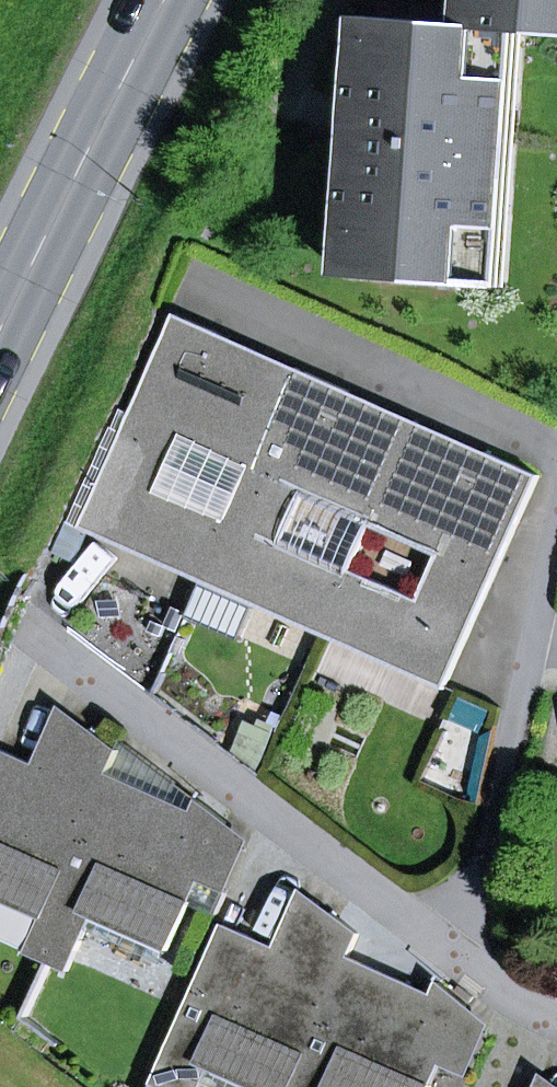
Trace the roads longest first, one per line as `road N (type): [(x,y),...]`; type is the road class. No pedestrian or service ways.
road 1 (residential): [(556,1015),(458,958),(43,640)]
road 2 (primary): [(0,331),(167,0)]

